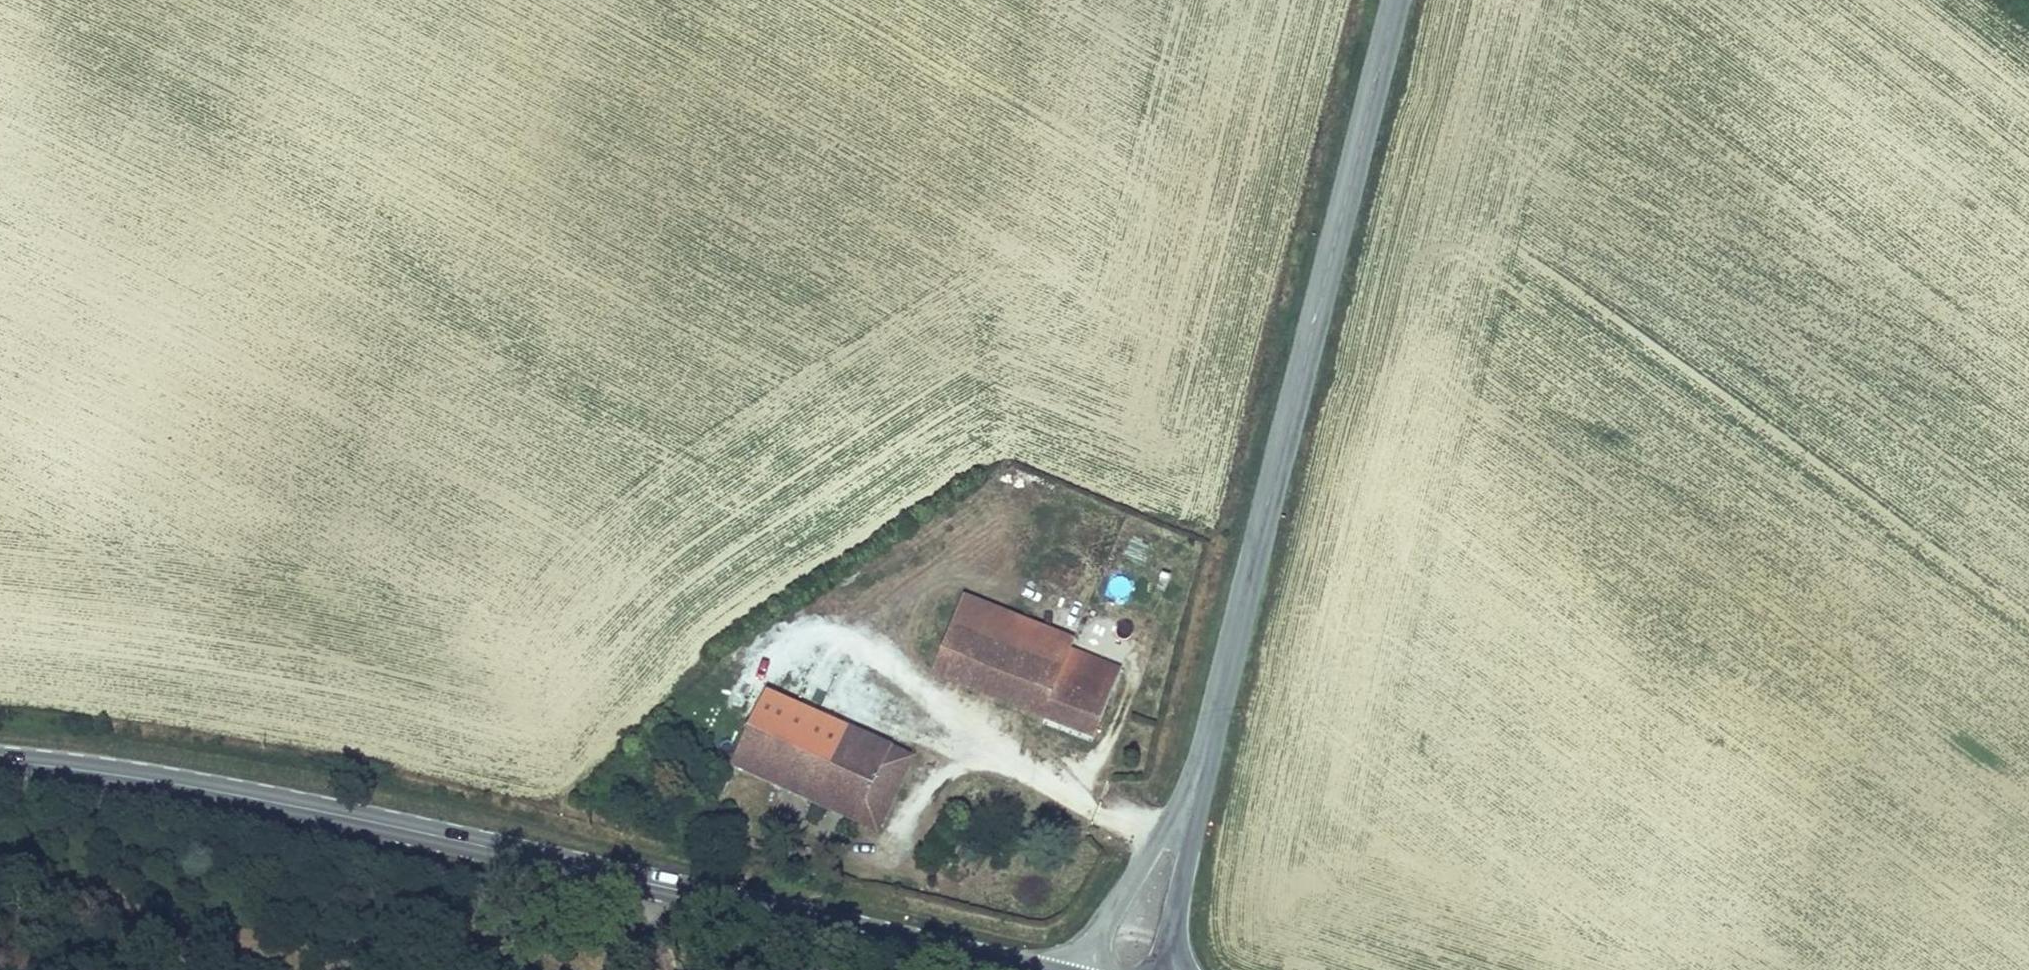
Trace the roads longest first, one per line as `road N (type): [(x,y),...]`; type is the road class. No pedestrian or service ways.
road 1 (primary): [(0,764),(255,801),(1018,969)]
road 2 (tertiary): [(1194,784),(1394,0)]
road 3 (tertiary): [(1194,784),(1083,969)]
road 4 (tertiary): [(1171,969),(1194,784)]

